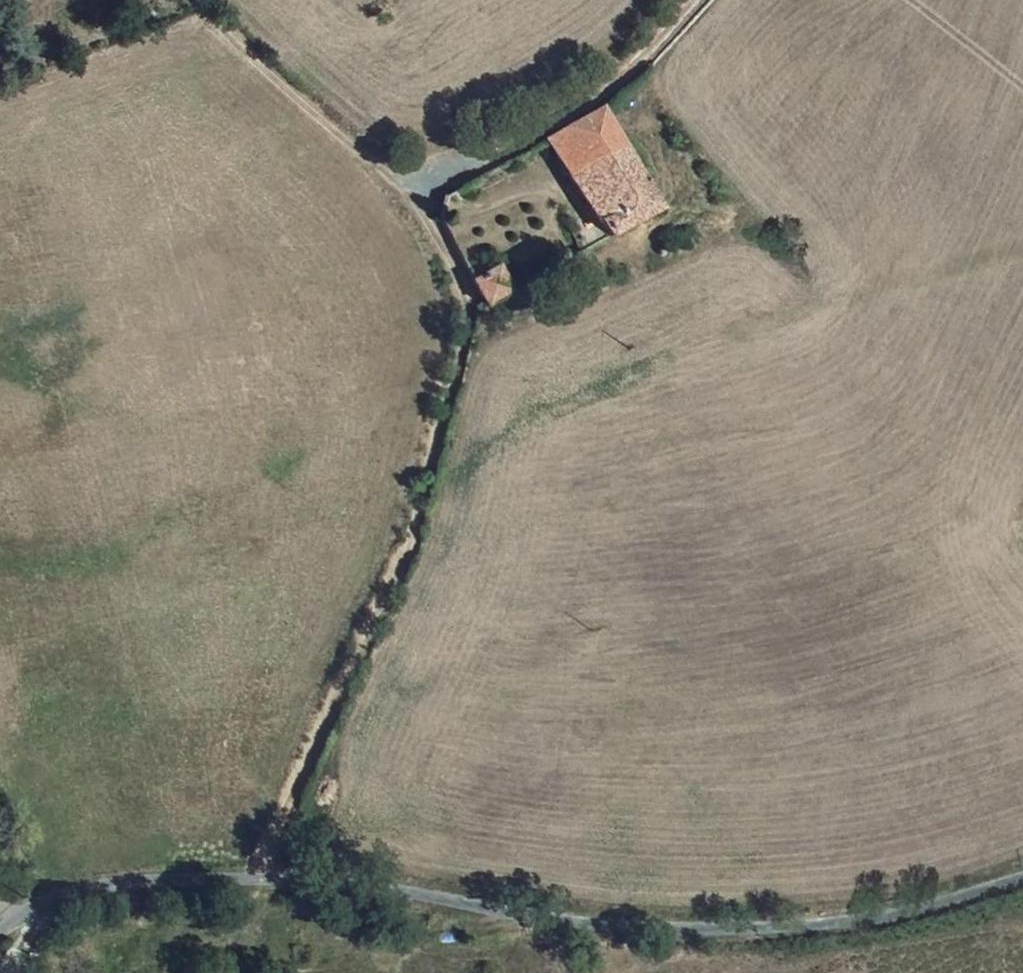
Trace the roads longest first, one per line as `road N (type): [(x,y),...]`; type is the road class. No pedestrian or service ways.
road 1 (unclassified): [(0,936),(27,909),(139,880),(398,892),(553,921),(694,931),(859,923),(1022,879)]
road 2 (unclassified): [(701,0),(602,99),(408,198)]
road 3 (track): [(183,0),(408,198)]
road 4 (track): [(915,0),(1022,88)]

